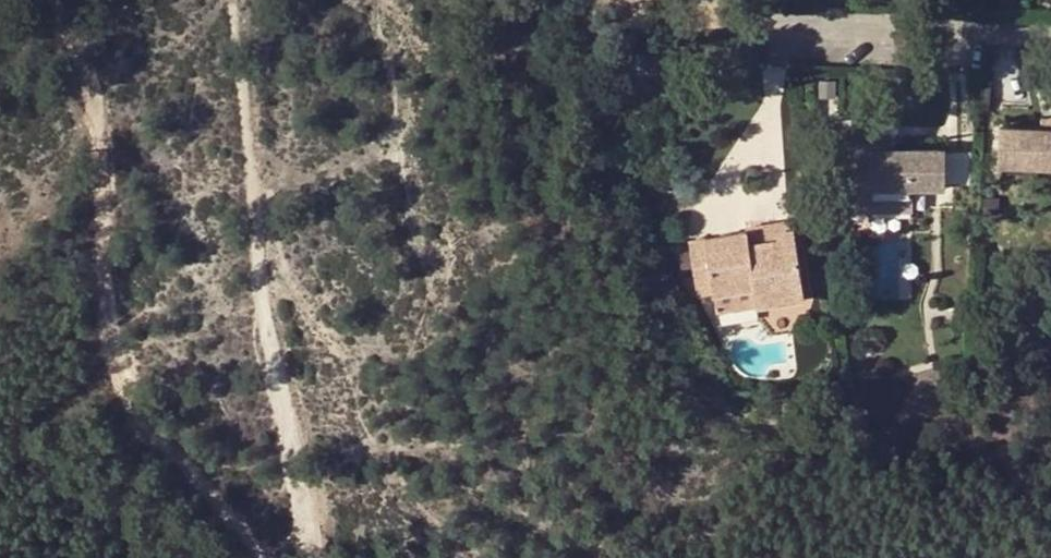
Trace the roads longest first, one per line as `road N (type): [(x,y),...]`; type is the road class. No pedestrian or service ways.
road 1 (track): [(45,0),(101,106),(107,367),(265,557)]
road 2 (track): [(298,557),(272,441),(233,0)]
road 3 (residential): [(775,36),(1050,36)]

